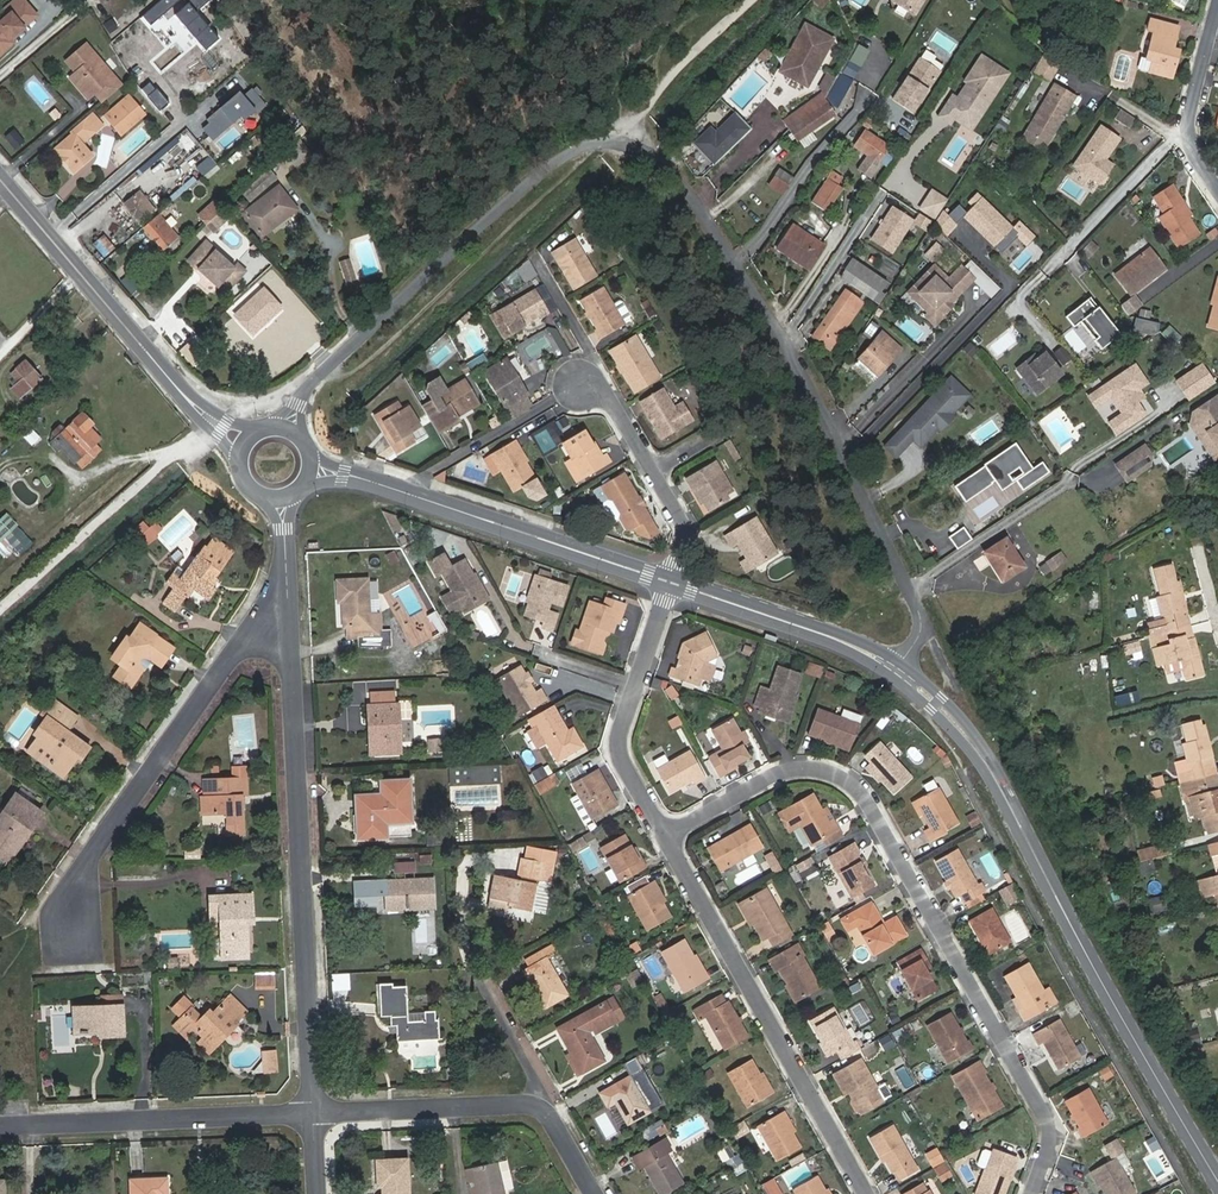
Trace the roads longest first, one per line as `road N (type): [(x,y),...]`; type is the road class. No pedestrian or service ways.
road 1 (residential): [(913,590),(803,373),(685,181),(626,144),(575,152),(499,213),(316,378),(289,427)]
road 2 (residential): [(1036,1193),(1054,1135),(1048,1118),(867,794),(805,767),(667,835)]
road 3 (tertiary): [(1217,1188),(993,768),(940,704),(900,671)]
road 4 (residential): [(292,621),(313,1113)]
road 5 (residential): [(667,835),(871,1193)]
road 6 (residential): [(292,621),(250,634),(73,891),(73,940)]
road 7 (tertiary): [(0,179),(188,400),(225,429)]
road 8 (residential): [(657,472),(618,407),(585,384),(401,491)]
road 9 (residential): [(313,1113),(534,1107),(554,1121),(596,1193)]
road 10 (residential): [(0,1130),(313,1113)]
road 11 (tertiary): [(674,583),(401,491)]
road 12 (residential): [(674,583),(622,741),(667,835)]
road 13 (tertiary): [(900,671),(854,644),(674,583)]
road 14 (track): [(756,0),(631,123),(626,144)]
road 15 (residential): [(913,590),(1072,482)]
road 16 (residential): [(1217,10),(1189,134)]
road 17 (residential): [(674,583),(690,532),(657,472)]

